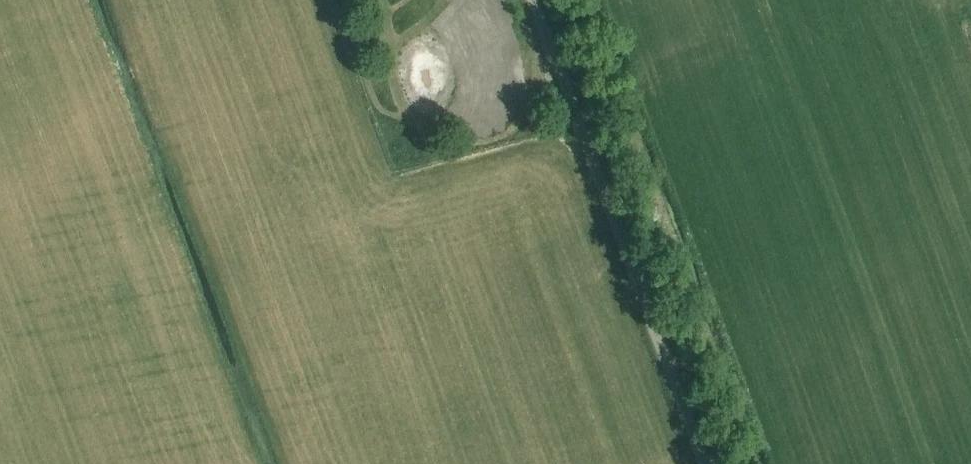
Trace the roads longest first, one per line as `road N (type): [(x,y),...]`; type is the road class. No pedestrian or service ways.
road 1 (track): [(545,0),(711,463)]

